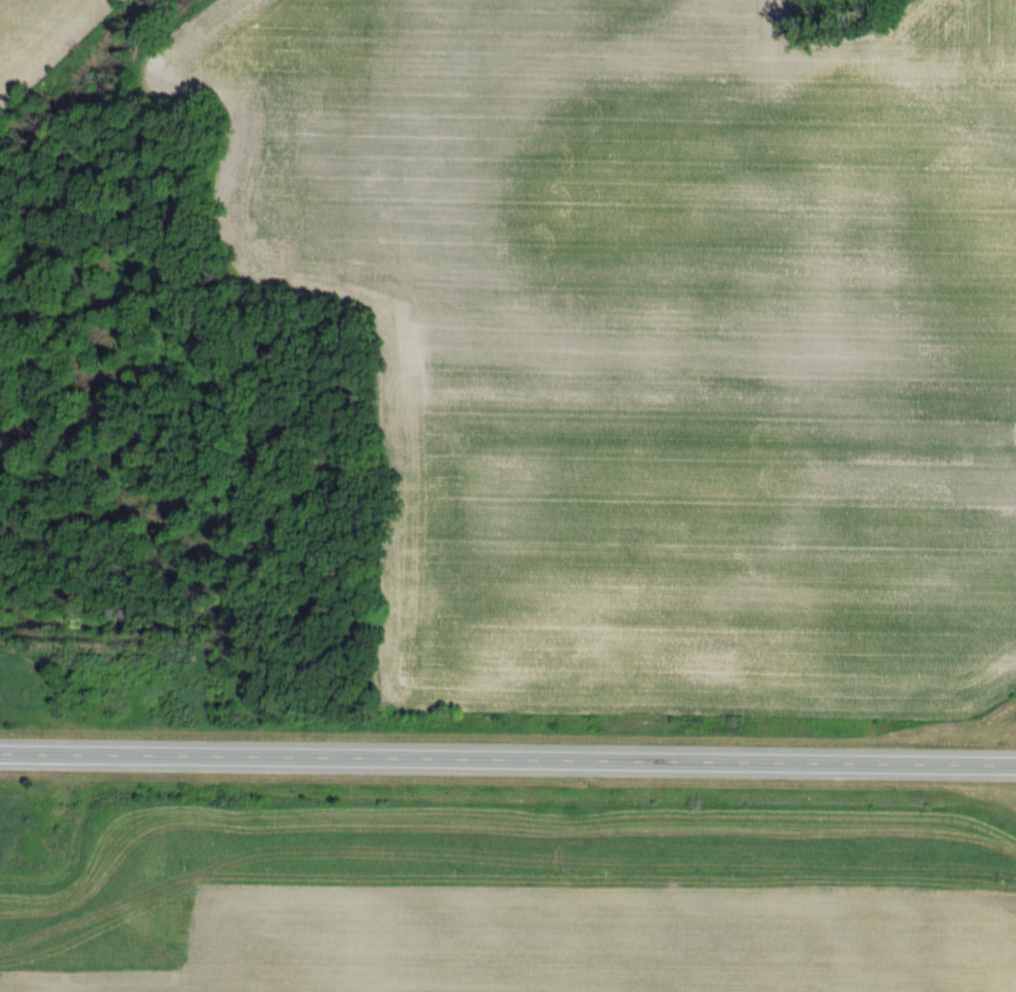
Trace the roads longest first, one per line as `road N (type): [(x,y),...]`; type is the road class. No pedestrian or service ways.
road 1 (secondary): [(1015,765),(0,750)]

